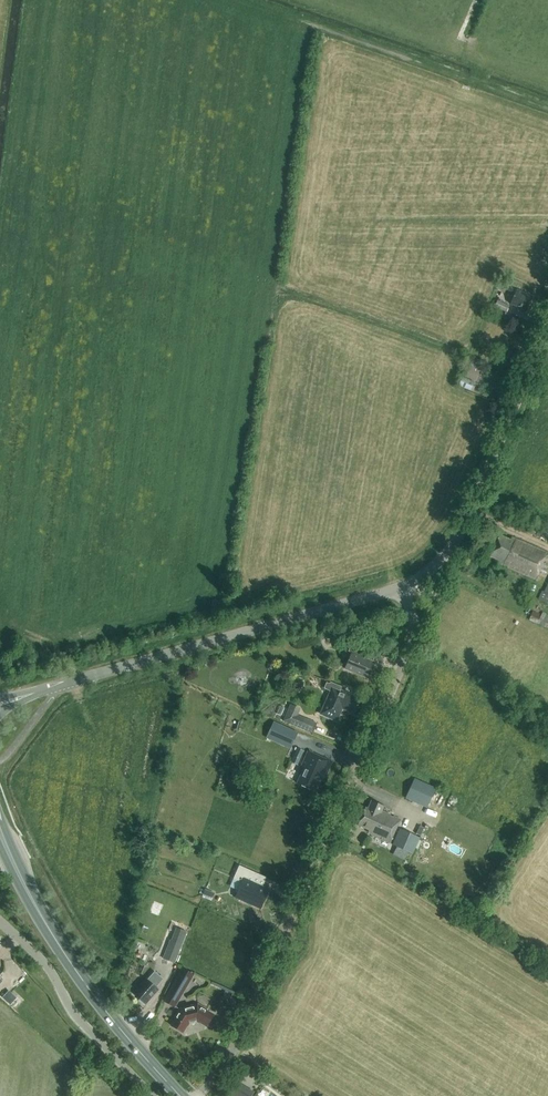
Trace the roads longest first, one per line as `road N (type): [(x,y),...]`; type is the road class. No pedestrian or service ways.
road 1 (unclassified): [(268,976),(411,643),(403,587)]
road 2 (unclassified): [(59,686),(403,587)]
road 3 (unclassified): [(403,587),(439,566),(454,543),(547,333)]
road 4 (primary): [(181,1095),(99,1004),(32,900)]
road 5 (unclassified): [(152,1095),(75,1017),(47,962),(0,921)]
road 6 (unclassified): [(199,1093),(230,1061),(264,984)]

